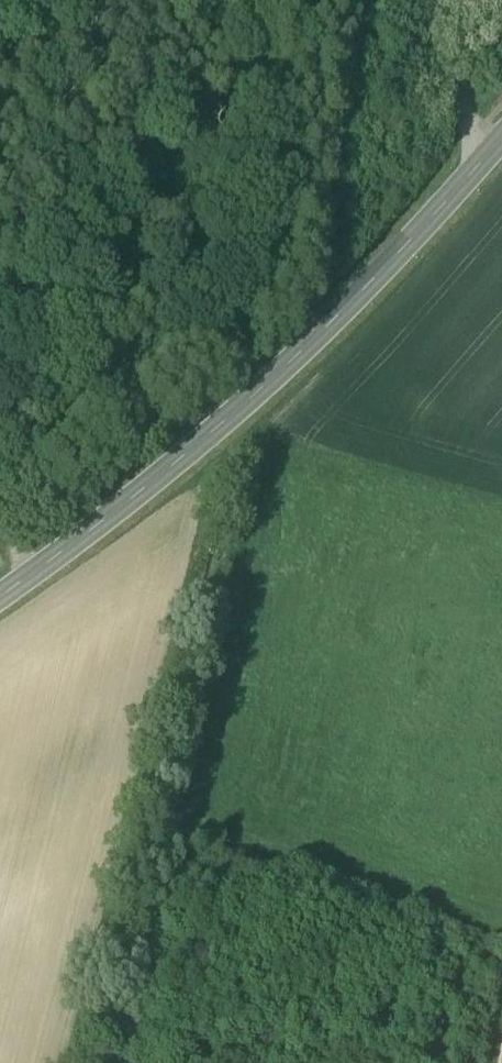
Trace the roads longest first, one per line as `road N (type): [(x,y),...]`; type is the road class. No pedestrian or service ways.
road 1 (secondary): [(501,141),(348,310),(211,433),(0,596)]
road 2 (track): [(488,158),(461,101),(458,0)]

